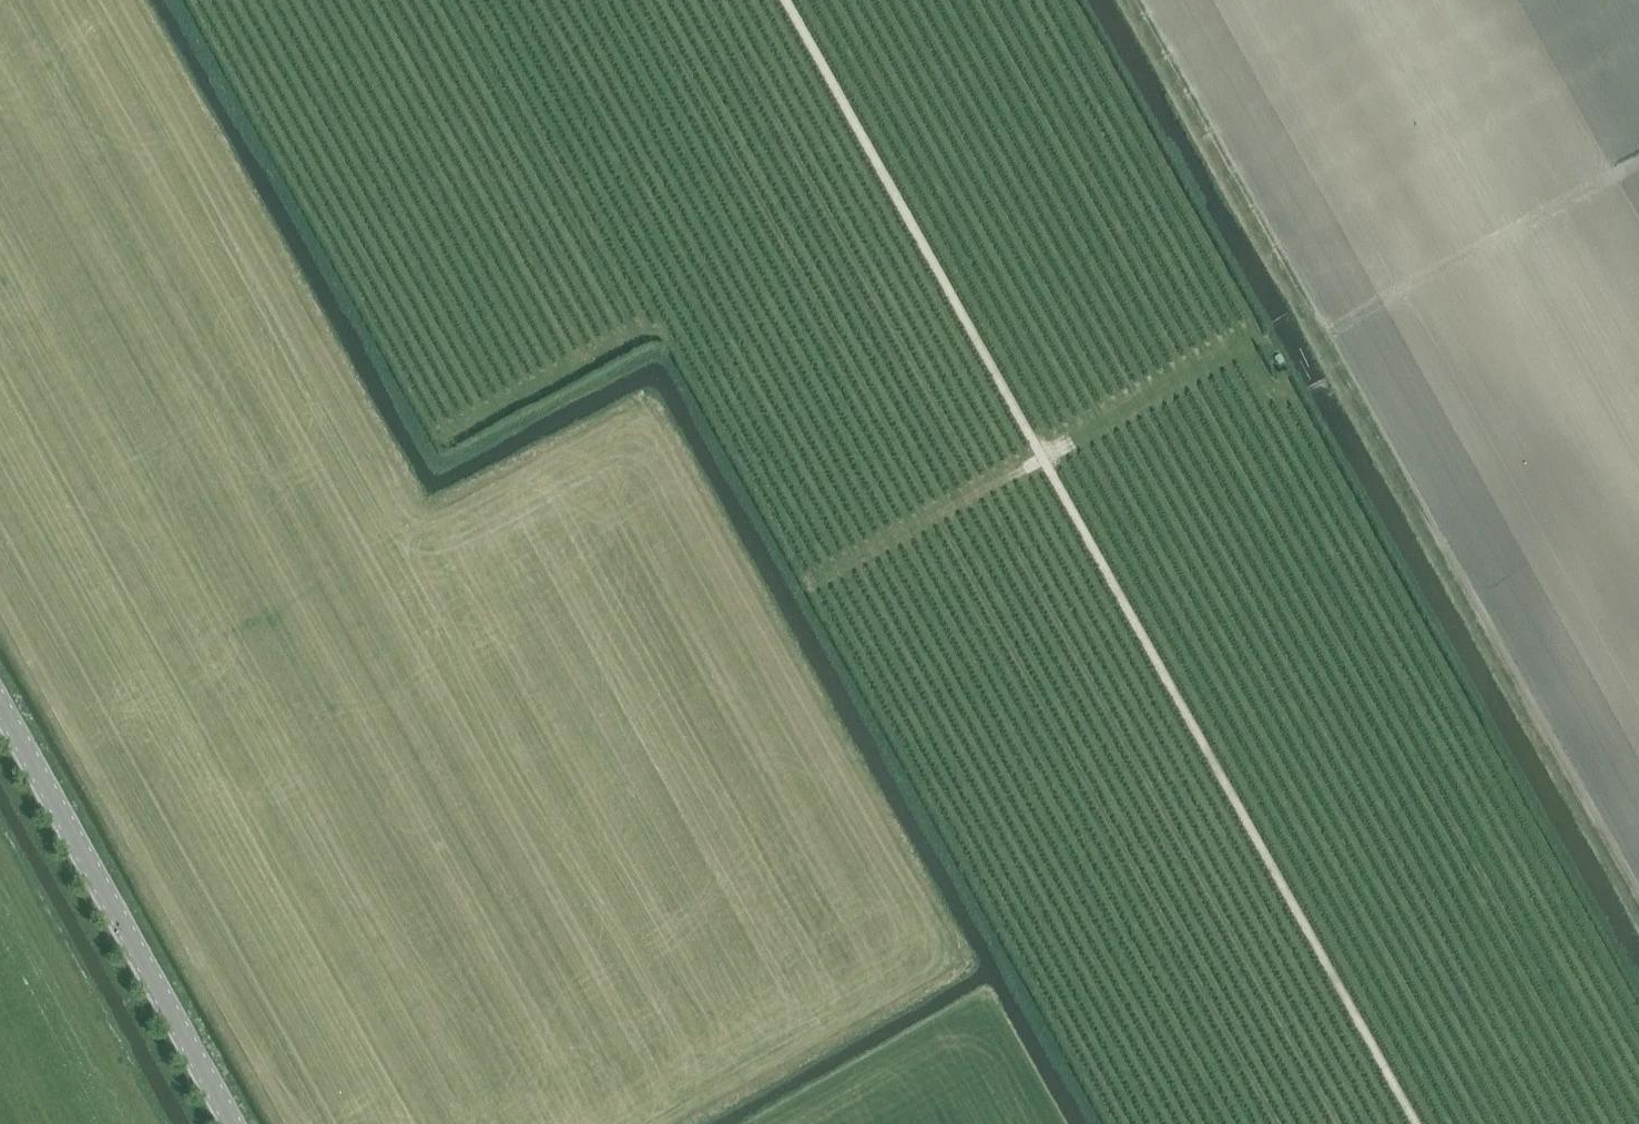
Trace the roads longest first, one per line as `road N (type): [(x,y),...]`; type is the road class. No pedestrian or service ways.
road 1 (tertiary): [(0,708),(231,1123)]

